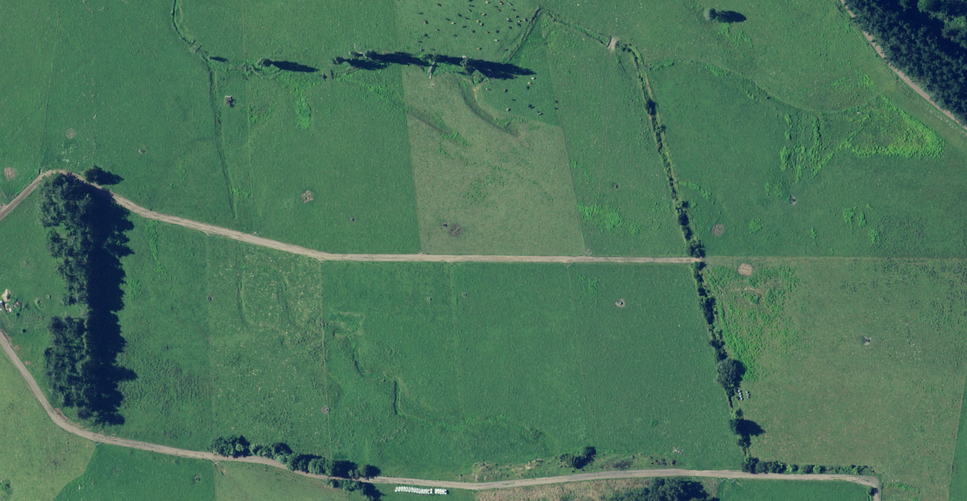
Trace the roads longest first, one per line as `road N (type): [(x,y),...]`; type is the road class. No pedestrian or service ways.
road 1 (track): [(869,500),(867,487),(846,481),(347,483),(96,444),(71,429),(0,352)]
road 2 (track): [(691,260),(323,256),(152,216),(59,173),(33,182),(0,215)]

